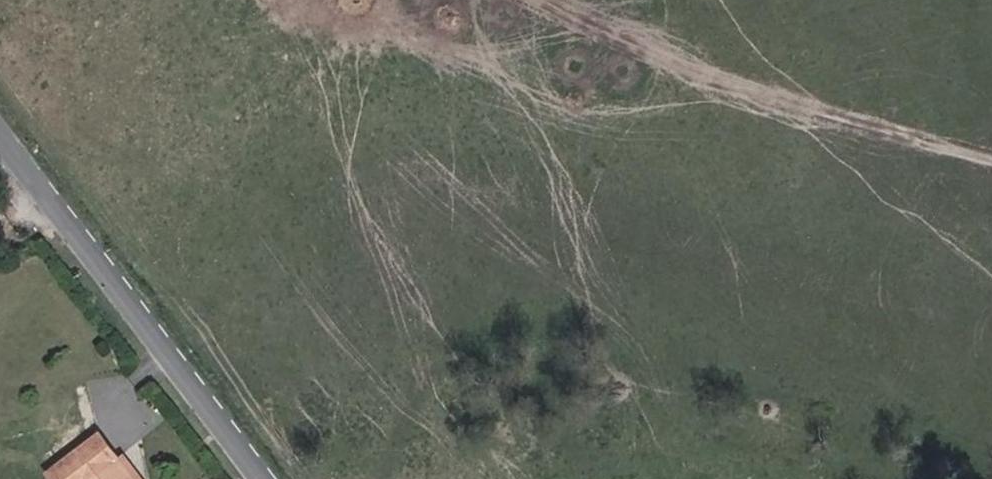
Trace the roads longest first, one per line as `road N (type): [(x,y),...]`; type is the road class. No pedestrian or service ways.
road 1 (tertiary): [(0,130),(265,478)]

